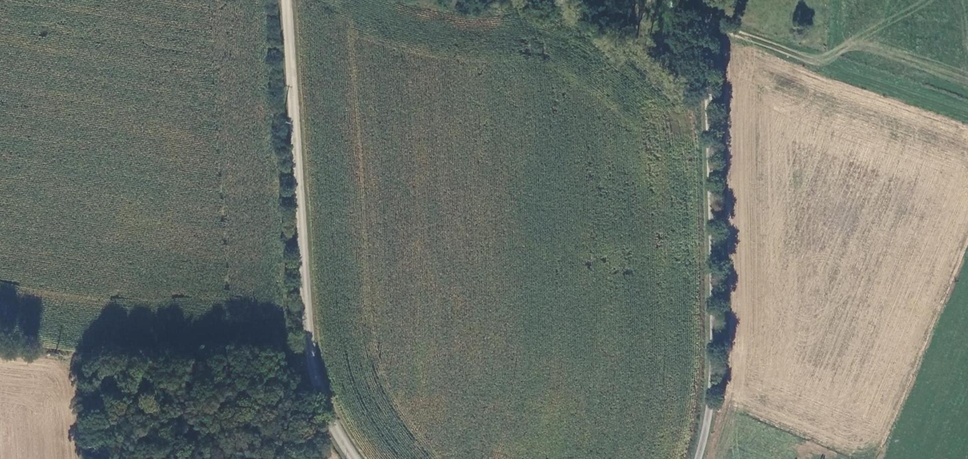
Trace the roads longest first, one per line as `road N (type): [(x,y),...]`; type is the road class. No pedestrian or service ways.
road 1 (unclassified): [(285,0),(302,340),(315,399),(358,458)]
road 2 (unclassified): [(696,458),(714,365),(703,0)]

